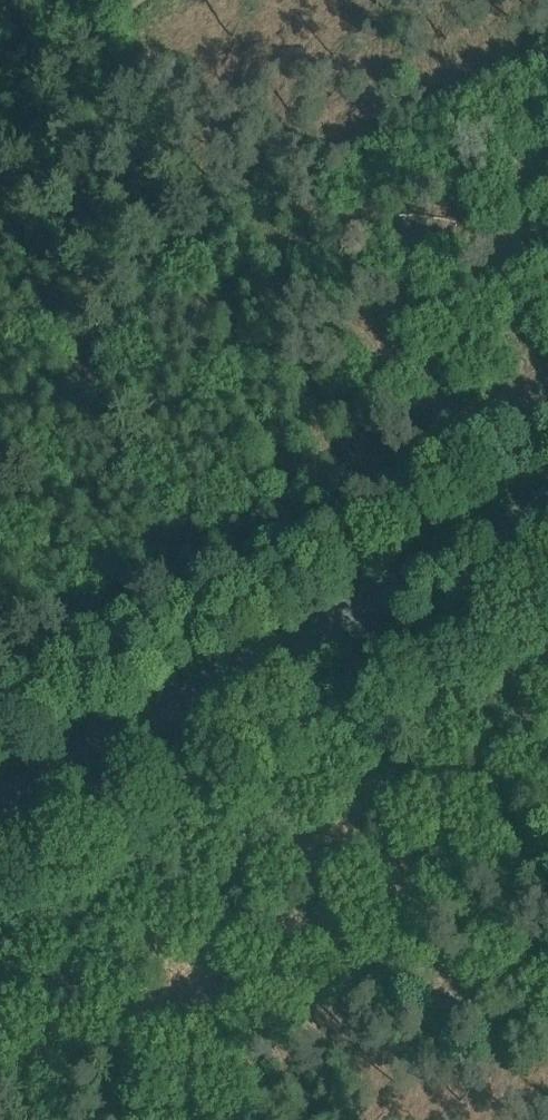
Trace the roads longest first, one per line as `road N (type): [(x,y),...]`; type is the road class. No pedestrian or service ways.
road 1 (secondary): [(0,797),(123,738),(547,505)]

